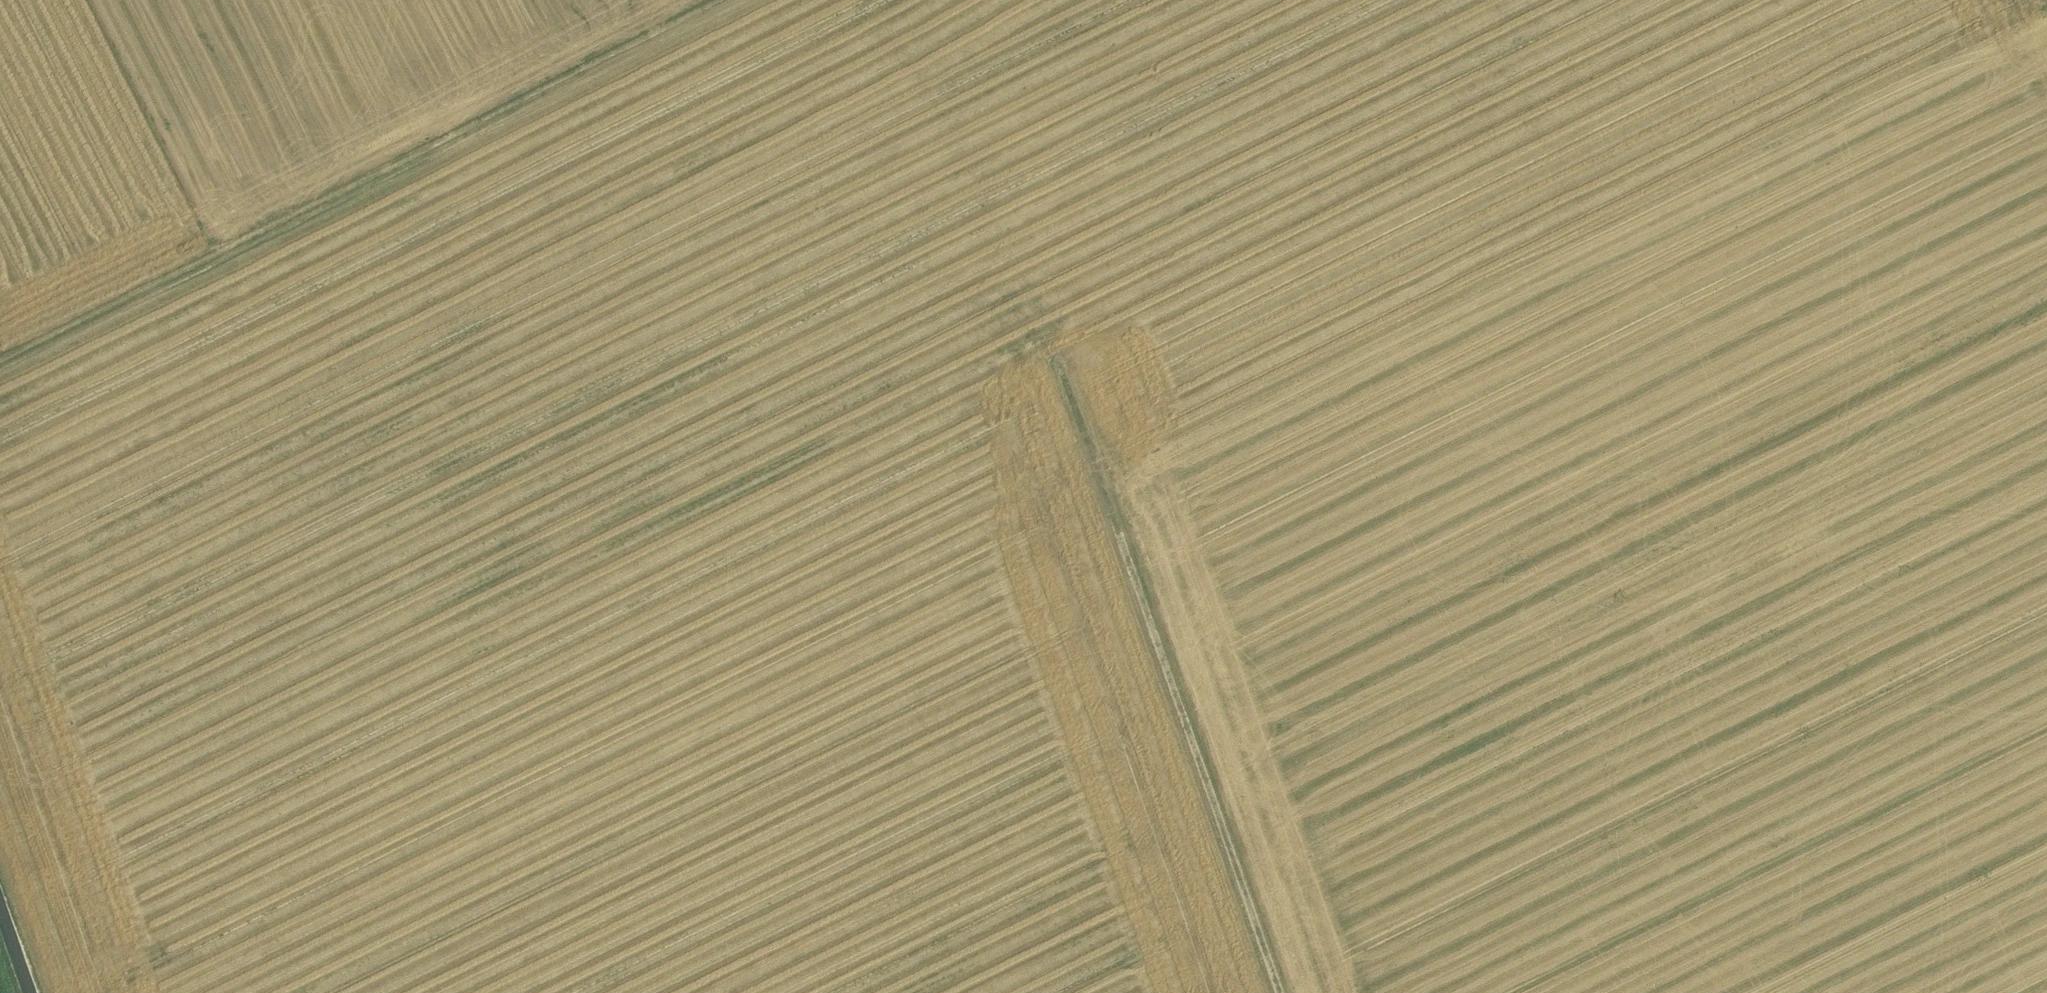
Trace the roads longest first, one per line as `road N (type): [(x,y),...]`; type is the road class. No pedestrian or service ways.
road 1 (track): [(0,362),(421,176),(732,0)]
road 2 (track): [(1132,562),(1284,992)]

